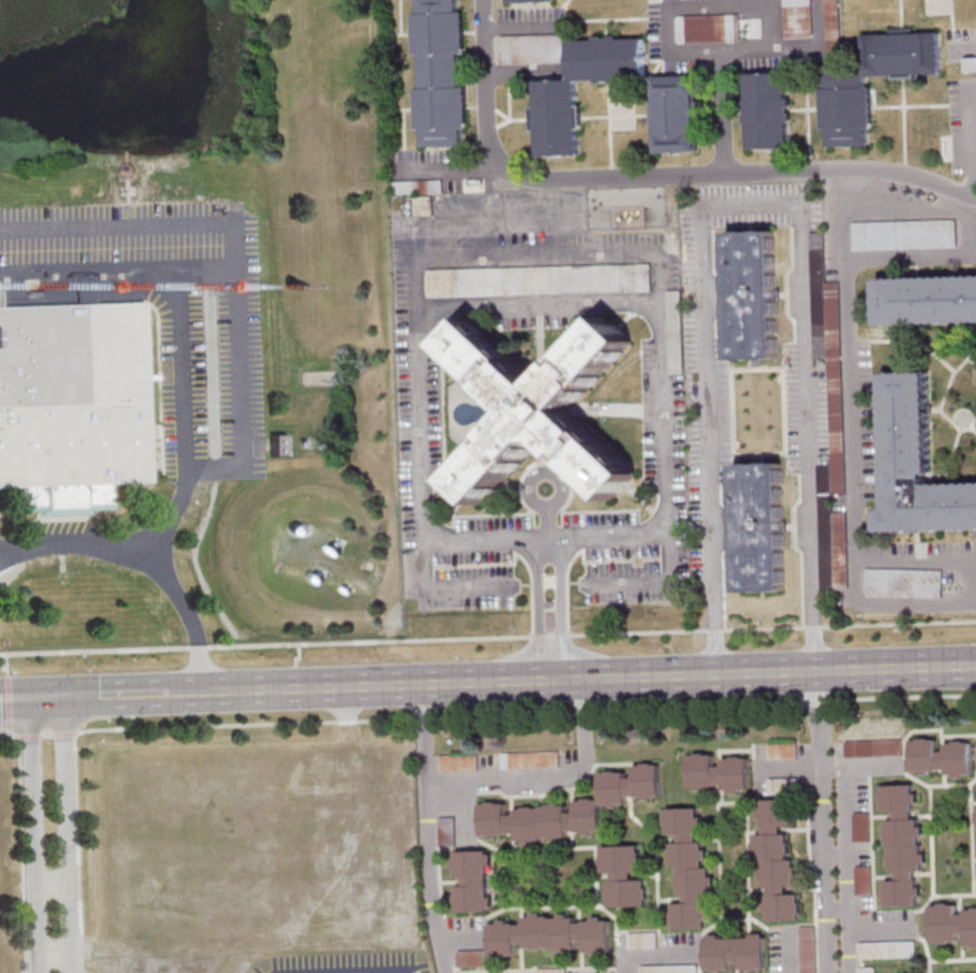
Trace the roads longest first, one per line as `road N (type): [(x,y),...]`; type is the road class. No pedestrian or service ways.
road 1 (residential): [(719,674),(705,202),(777,202),(796,211),(817,671)]
road 2 (secondary): [(719,674),(227,691)]
road 3 (residential): [(499,158),(530,180),(855,170),(895,174),(975,204)]
road 4 (residential): [(829,972),(817,671)]
road 5 (residential): [(445,972),(428,862),(422,684)]
road 6 (residential): [(69,972),(63,696)]
road 7 (residential): [(28,697),(39,972)]
road 8 (residential): [(426,784),(561,779),(585,770),(586,678)]
road 9 (residential): [(483,0),(487,117),(499,158)]
road 10 (secondary): [(975,666),(817,671)]

